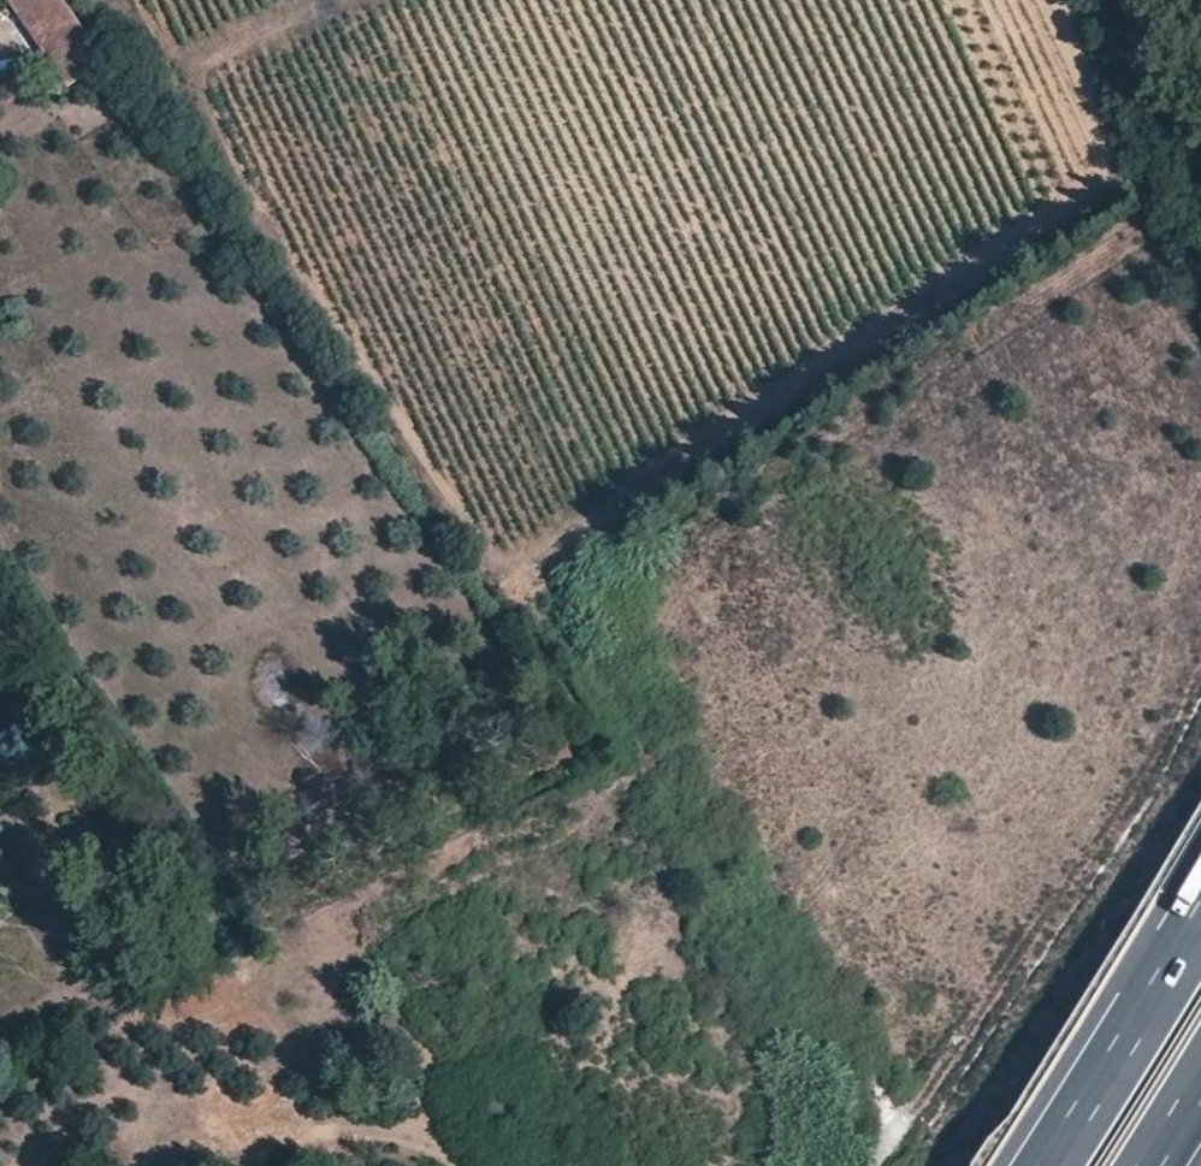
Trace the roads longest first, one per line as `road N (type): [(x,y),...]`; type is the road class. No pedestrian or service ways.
road 1 (motorway): [(1200,918),(1048,1165)]

